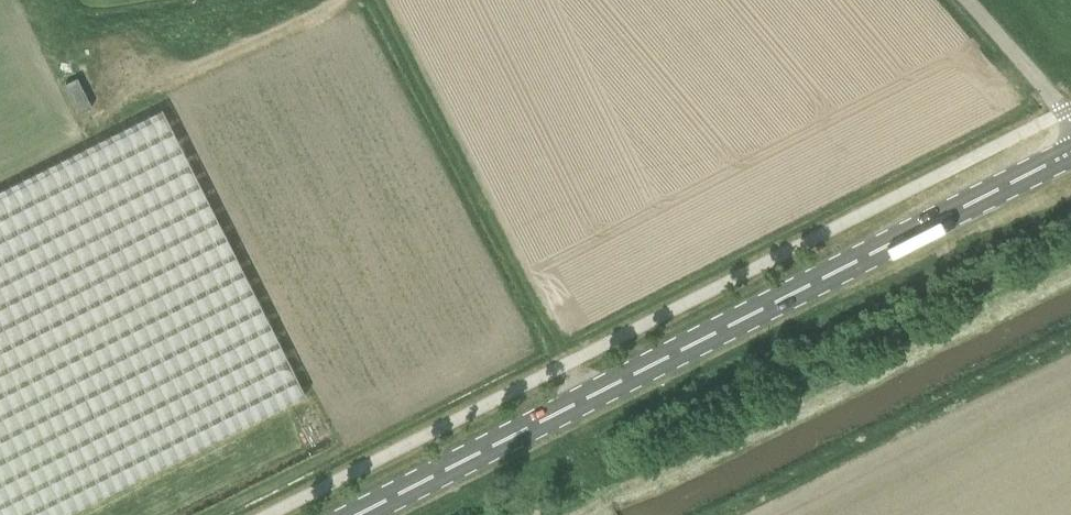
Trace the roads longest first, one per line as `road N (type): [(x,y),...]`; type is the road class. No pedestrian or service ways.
road 1 (primary): [(356,514),(1070,152)]
road 2 (track): [(383,0),(592,395)]
road 3 (unclassified): [(1070,118),(969,0)]

